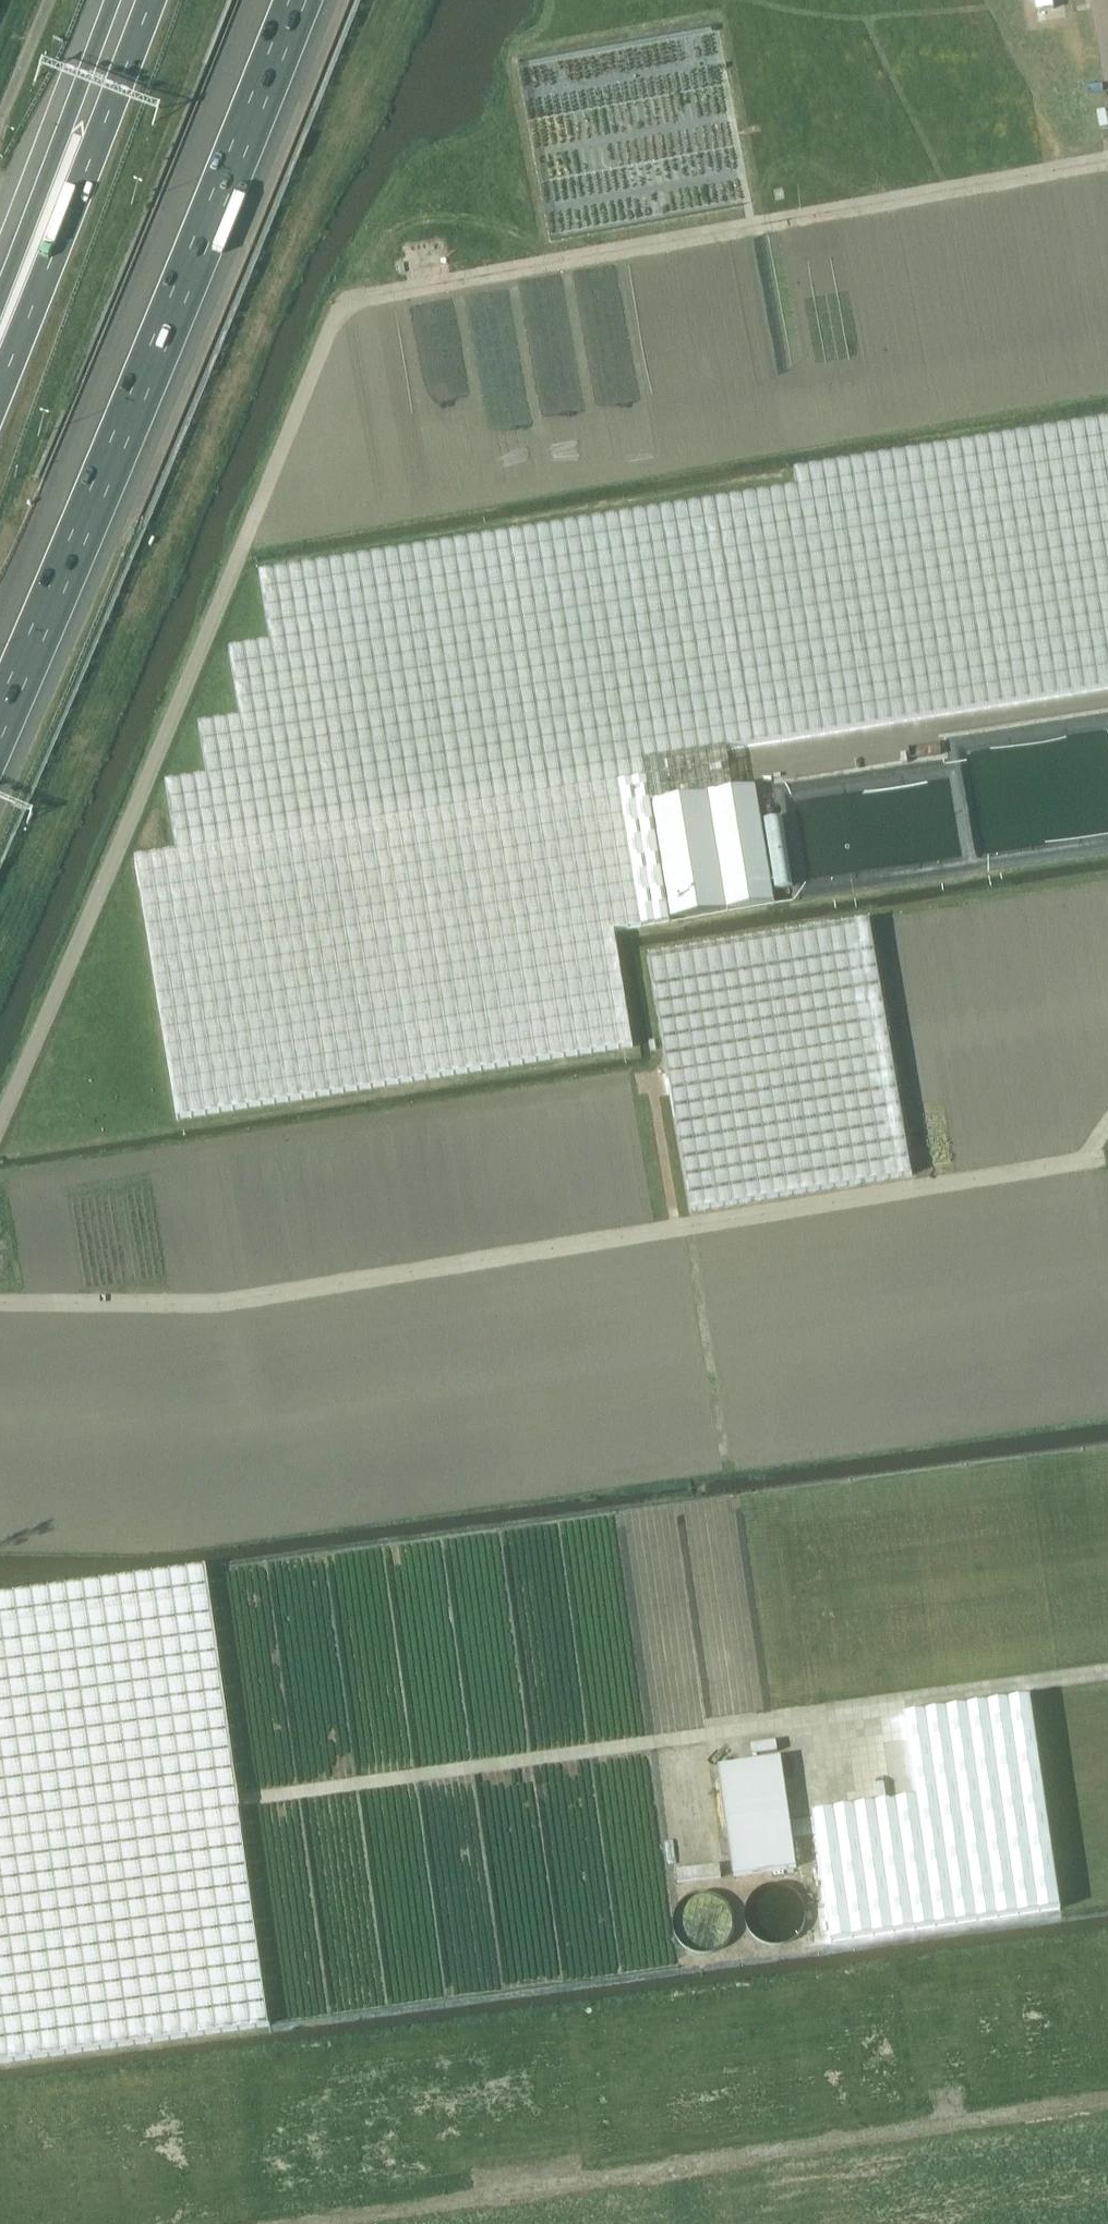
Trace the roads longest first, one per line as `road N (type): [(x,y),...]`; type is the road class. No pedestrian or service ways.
road 1 (motorway): [(0,726),(299,0)]
road 2 (motorway): [(156,0),(0,382)]
road 3 (motorway): [(115,0),(0,307)]

